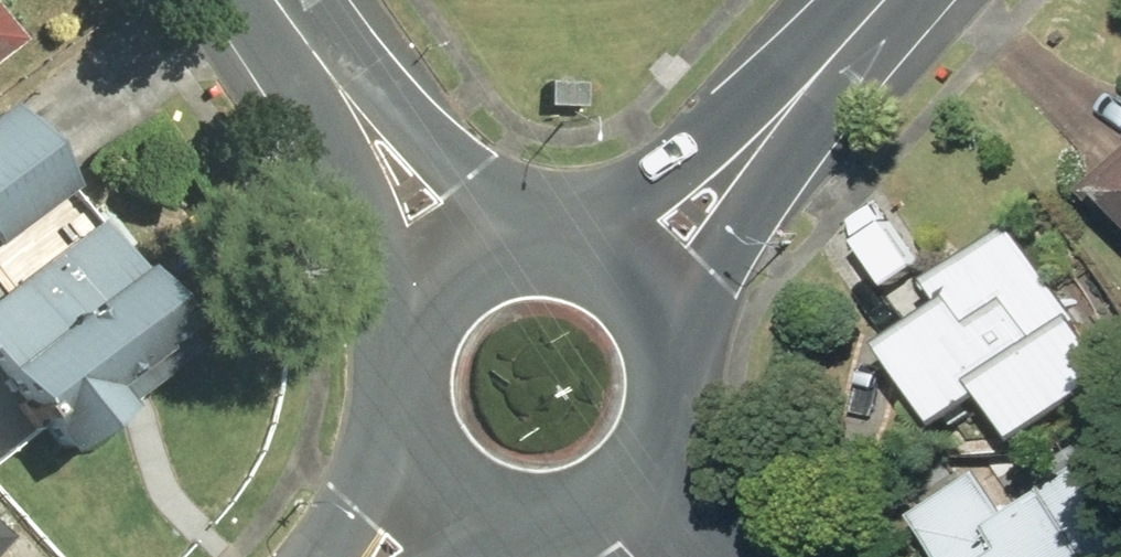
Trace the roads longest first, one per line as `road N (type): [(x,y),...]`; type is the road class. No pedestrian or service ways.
road 1 (secondary): [(343,94),(525,241)]
road 2 (tertiary): [(880,0),(731,167)]
road 3 (secondary): [(428,296),(343,94)]
road 4 (tertiary): [(731,167),(675,360)]
road 5 (tertiary): [(571,244),(731,167)]
road 6 (secondary): [(571,244),(610,260),(642,286),(664,321),(675,360)]
road 7 (secondary): [(675,360),(664,435),(615,492)]
road 8 (secondary): [(368,556),(409,423)]
road 9 (secondary): [(615,492),(575,510),(531,515),(488,505)]
road 10 (secondary): [(409,423),(403,357),(428,296)]

